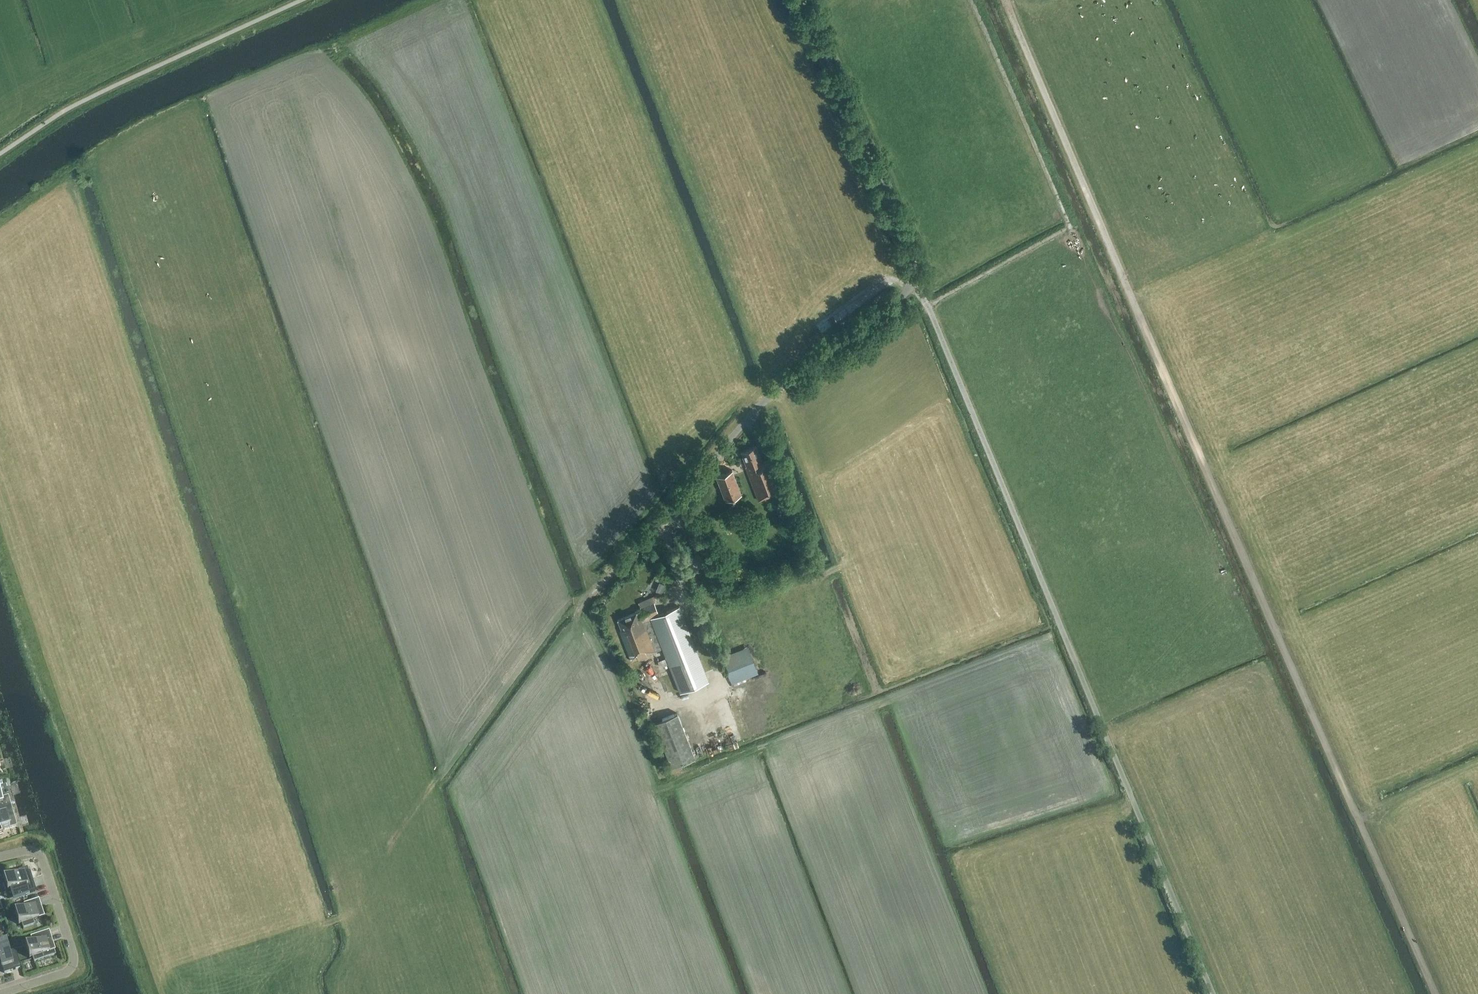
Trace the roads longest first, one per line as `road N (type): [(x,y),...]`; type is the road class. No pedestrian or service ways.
road 1 (residential): [(591,595),(762,404),(897,301),(912,281),(911,254),(803,0)]
road 2 (residential): [(1,993),(64,974),(74,956),(40,856),(30,850),(0,857)]

